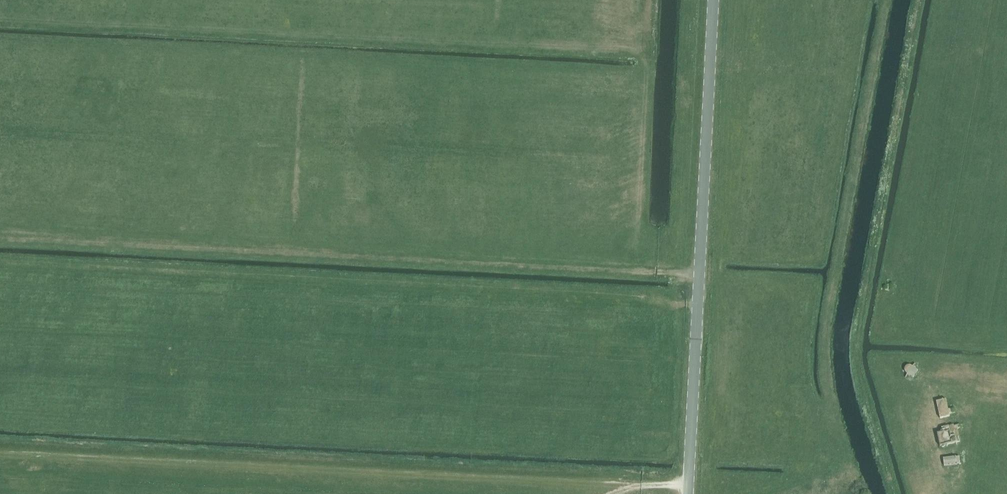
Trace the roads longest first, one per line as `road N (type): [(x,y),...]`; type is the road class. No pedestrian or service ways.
road 1 (track): [(0,238),(700,275)]
road 2 (track): [(689,488),(0,457)]

